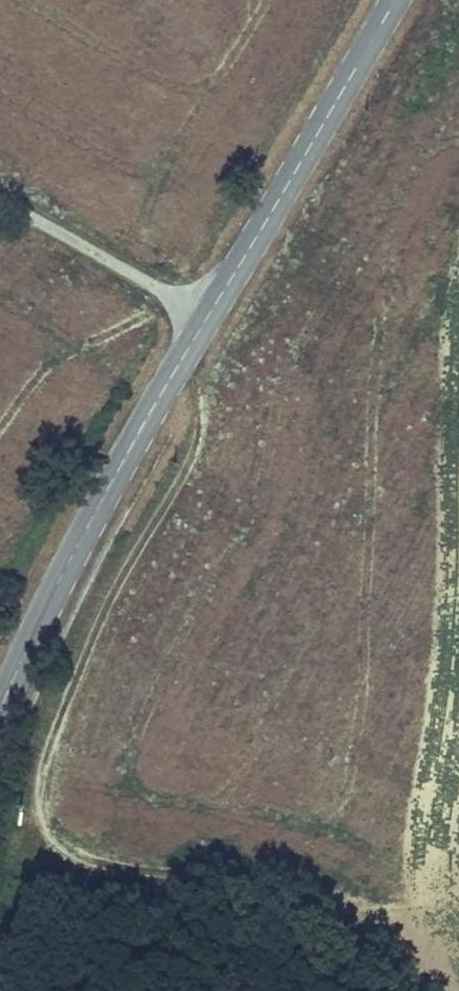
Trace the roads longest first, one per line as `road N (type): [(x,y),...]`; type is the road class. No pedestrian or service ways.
road 1 (track): [(185,351),(200,374),(192,455),(71,685),(34,802),(64,862),(349,918),(428,990)]
road 2 (tertiary): [(394,0),(65,566),(0,714)]

